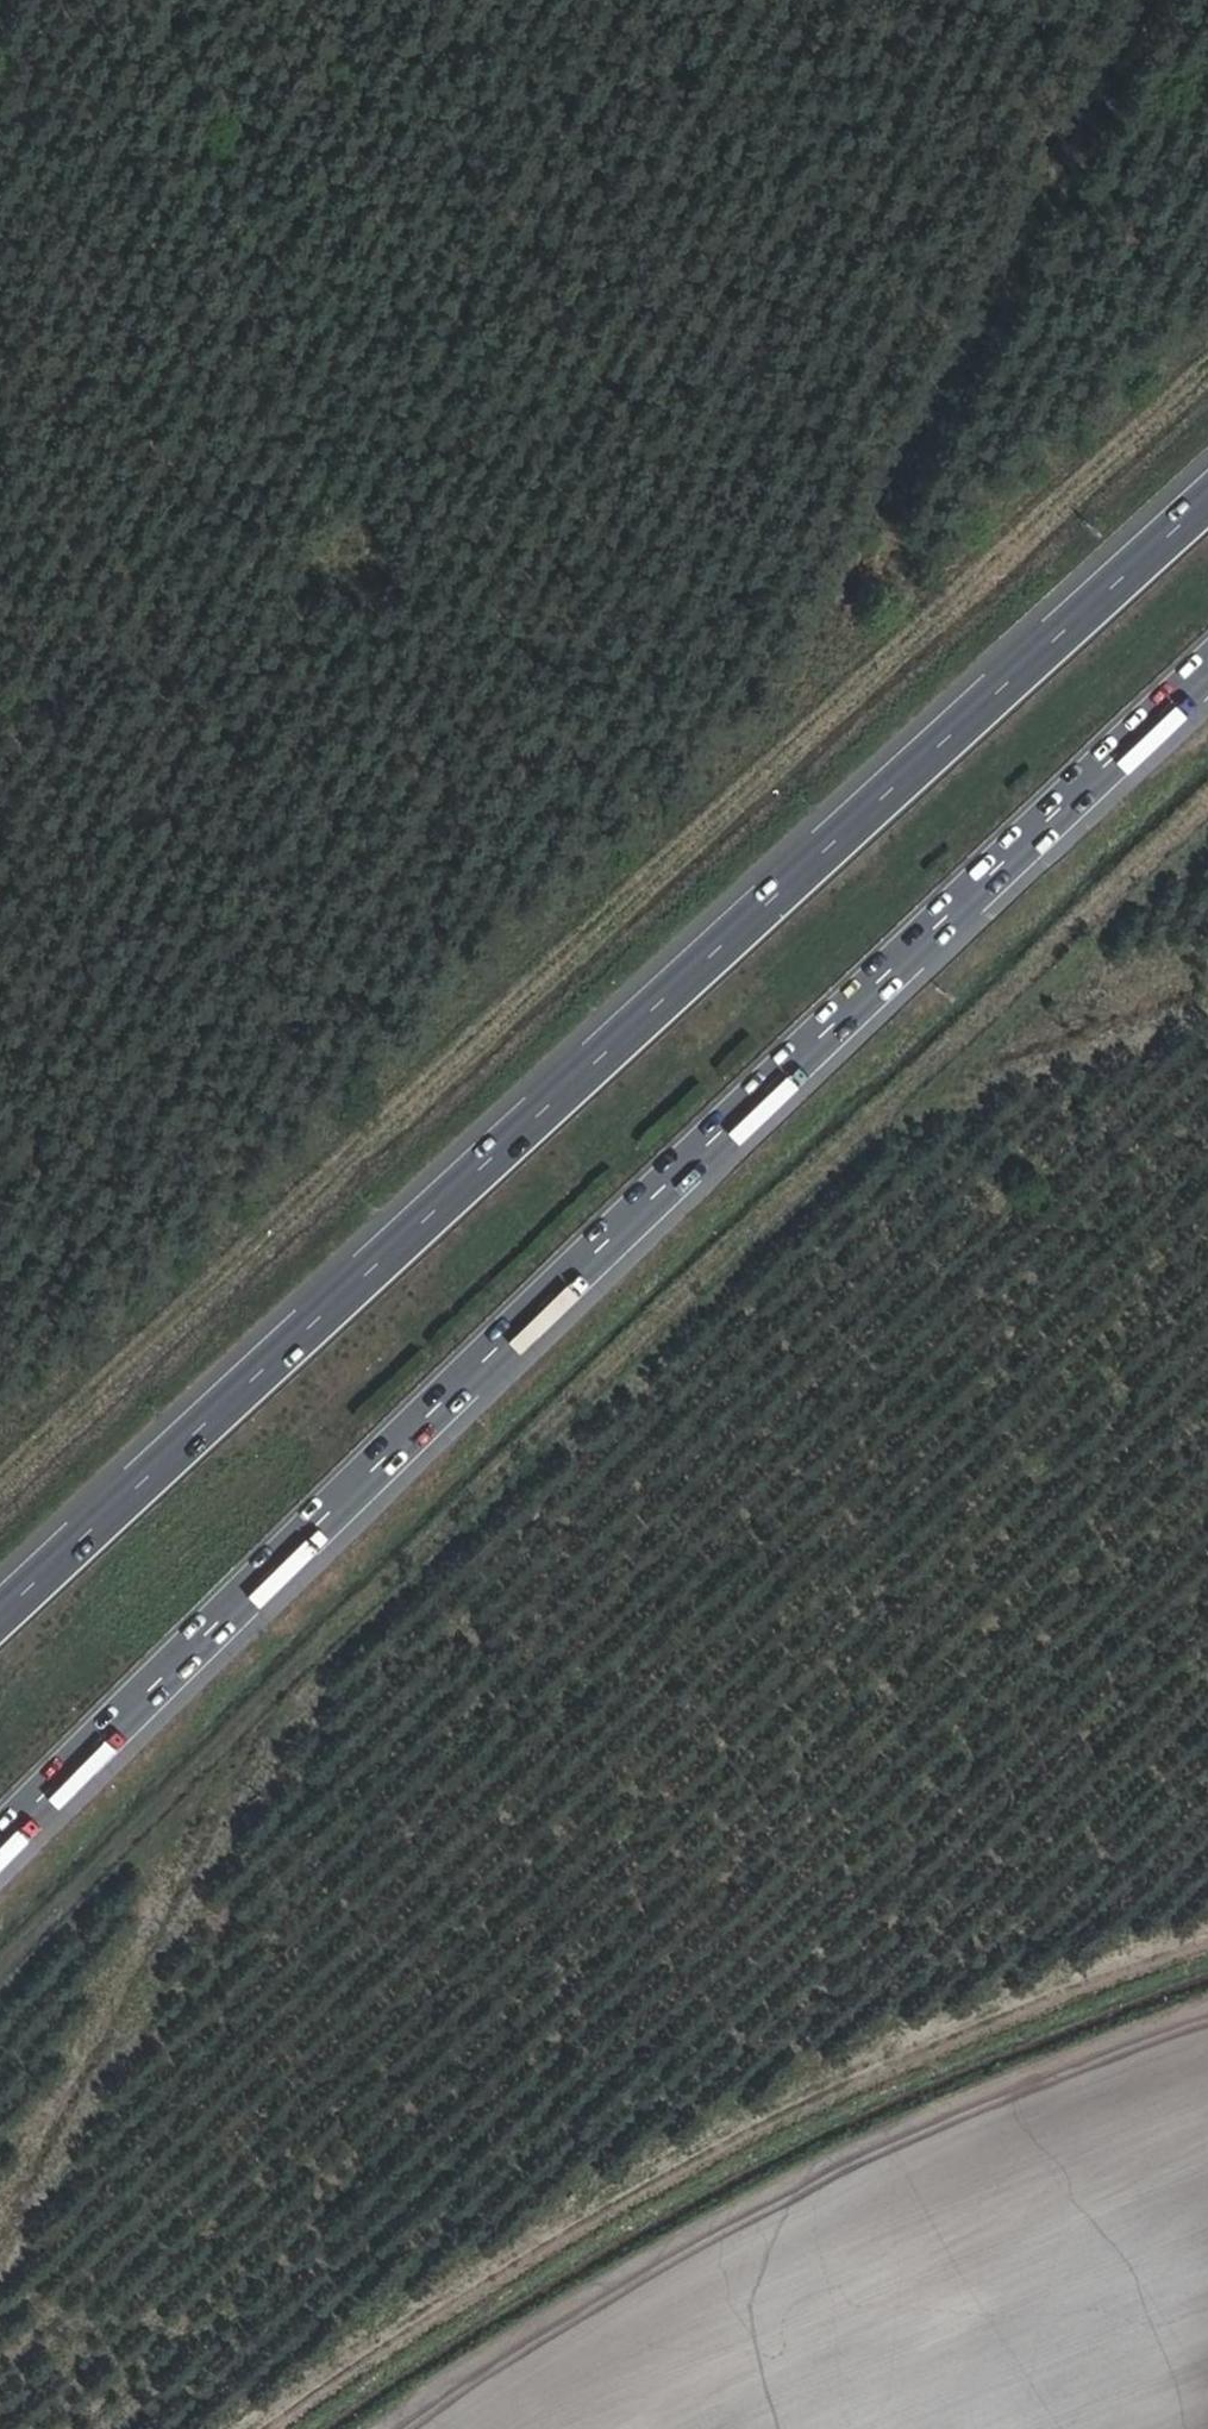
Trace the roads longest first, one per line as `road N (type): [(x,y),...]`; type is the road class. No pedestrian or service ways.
road 1 (motorway): [(0,1844),(1207,670)]
road 2 (motorway): [(1207,502),(0,1620)]

